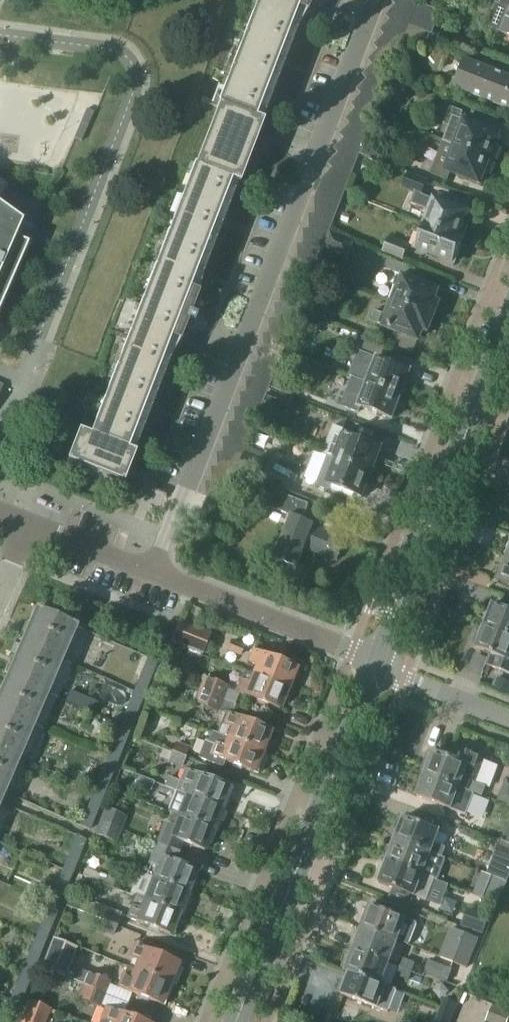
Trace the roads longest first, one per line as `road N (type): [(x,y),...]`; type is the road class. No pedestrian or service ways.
road 1 (residential): [(155,574),(375,0)]
road 2 (tertiary): [(236,1021),(380,666)]
road 3 (tertiary): [(380,666),(508,328)]
road 4 (residential): [(380,666),(155,574)]
road 5 (residential): [(155,574),(25,525)]

